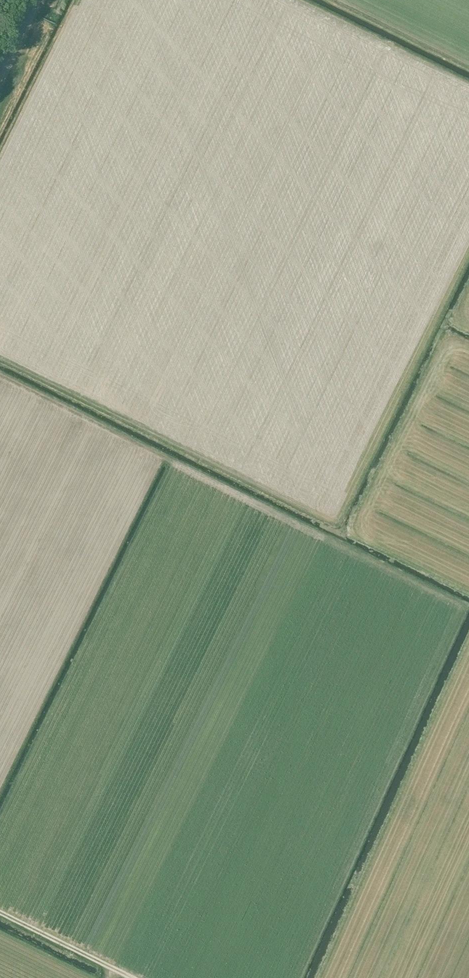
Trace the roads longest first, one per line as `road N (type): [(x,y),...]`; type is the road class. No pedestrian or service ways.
road 1 (track): [(130,977),(0,913)]

